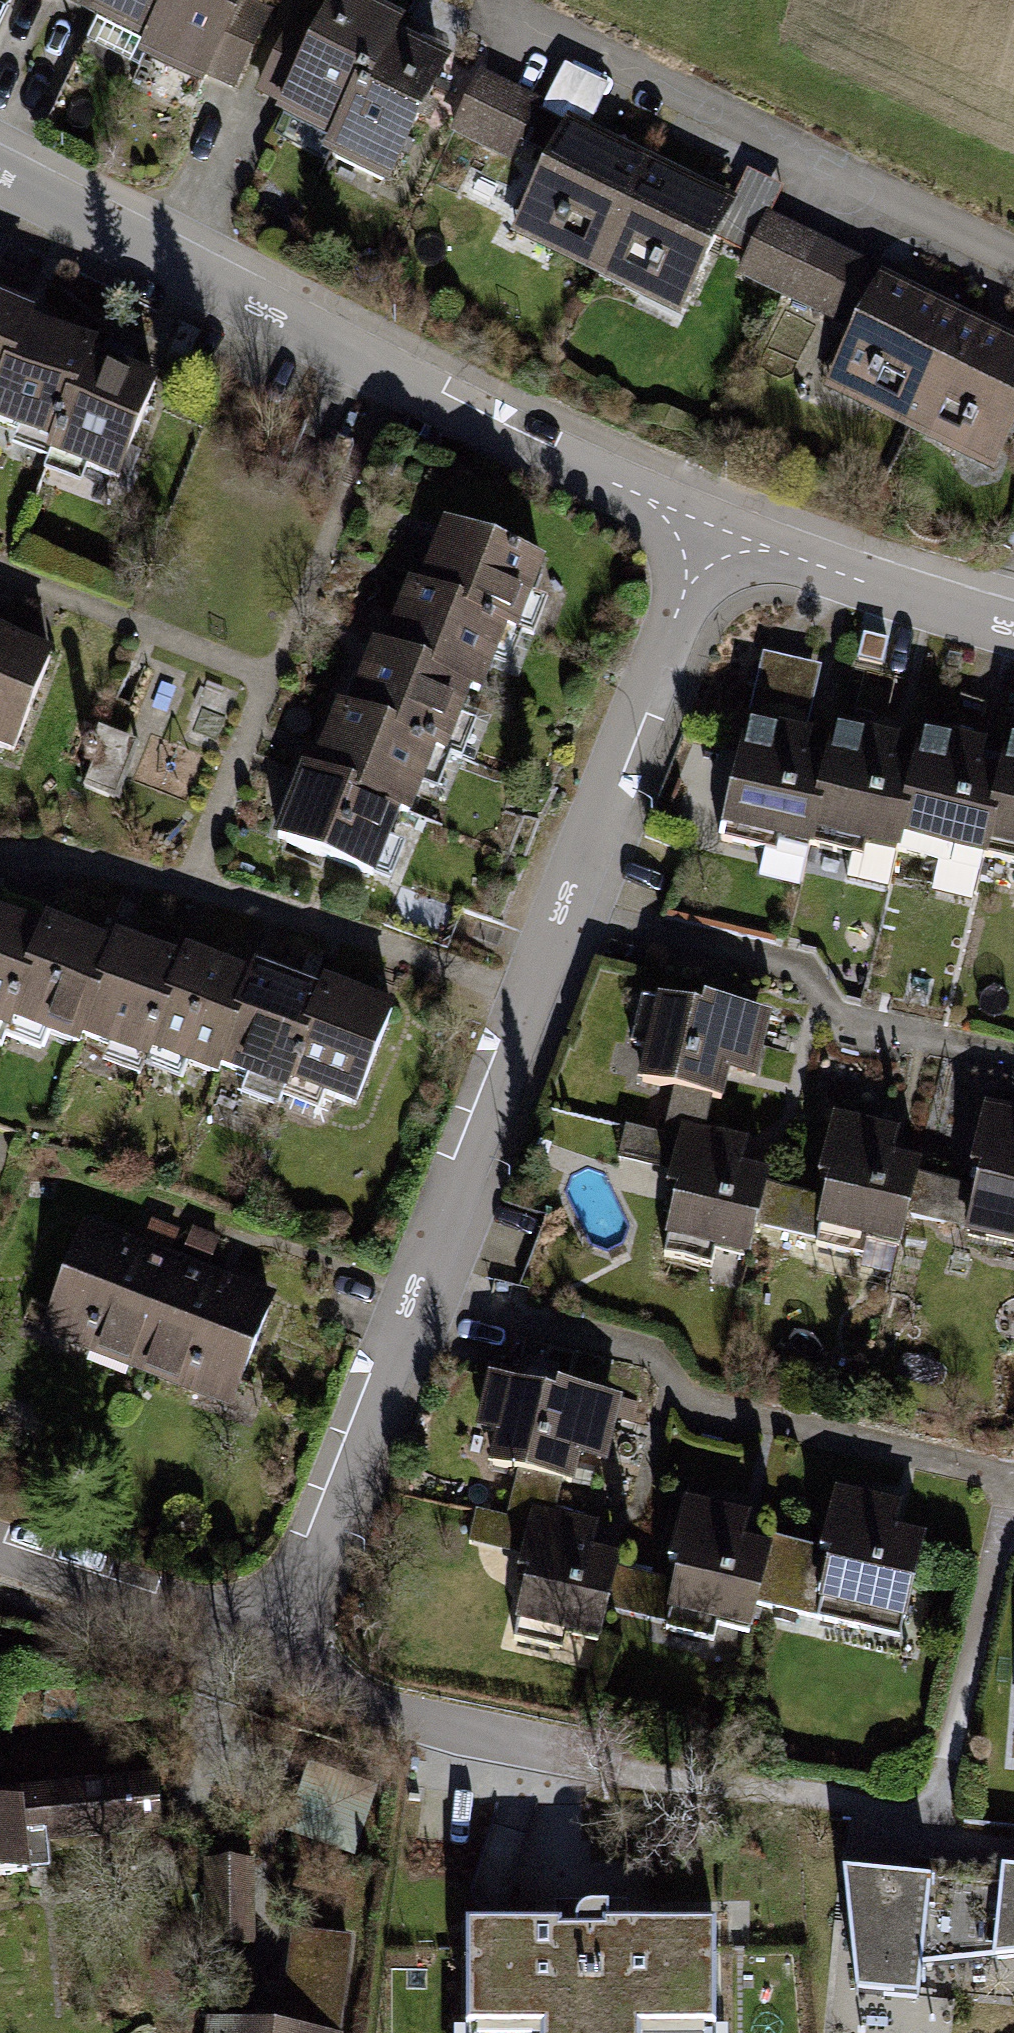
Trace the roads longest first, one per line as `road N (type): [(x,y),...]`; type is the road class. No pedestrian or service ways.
road 1 (residential): [(0,1546),(209,1614),(265,1609),(306,1572),(708,526)]
road 2 (residential): [(0,176),(539,449),(708,526)]
road 3 (residential): [(708,526),(1013,629)]

